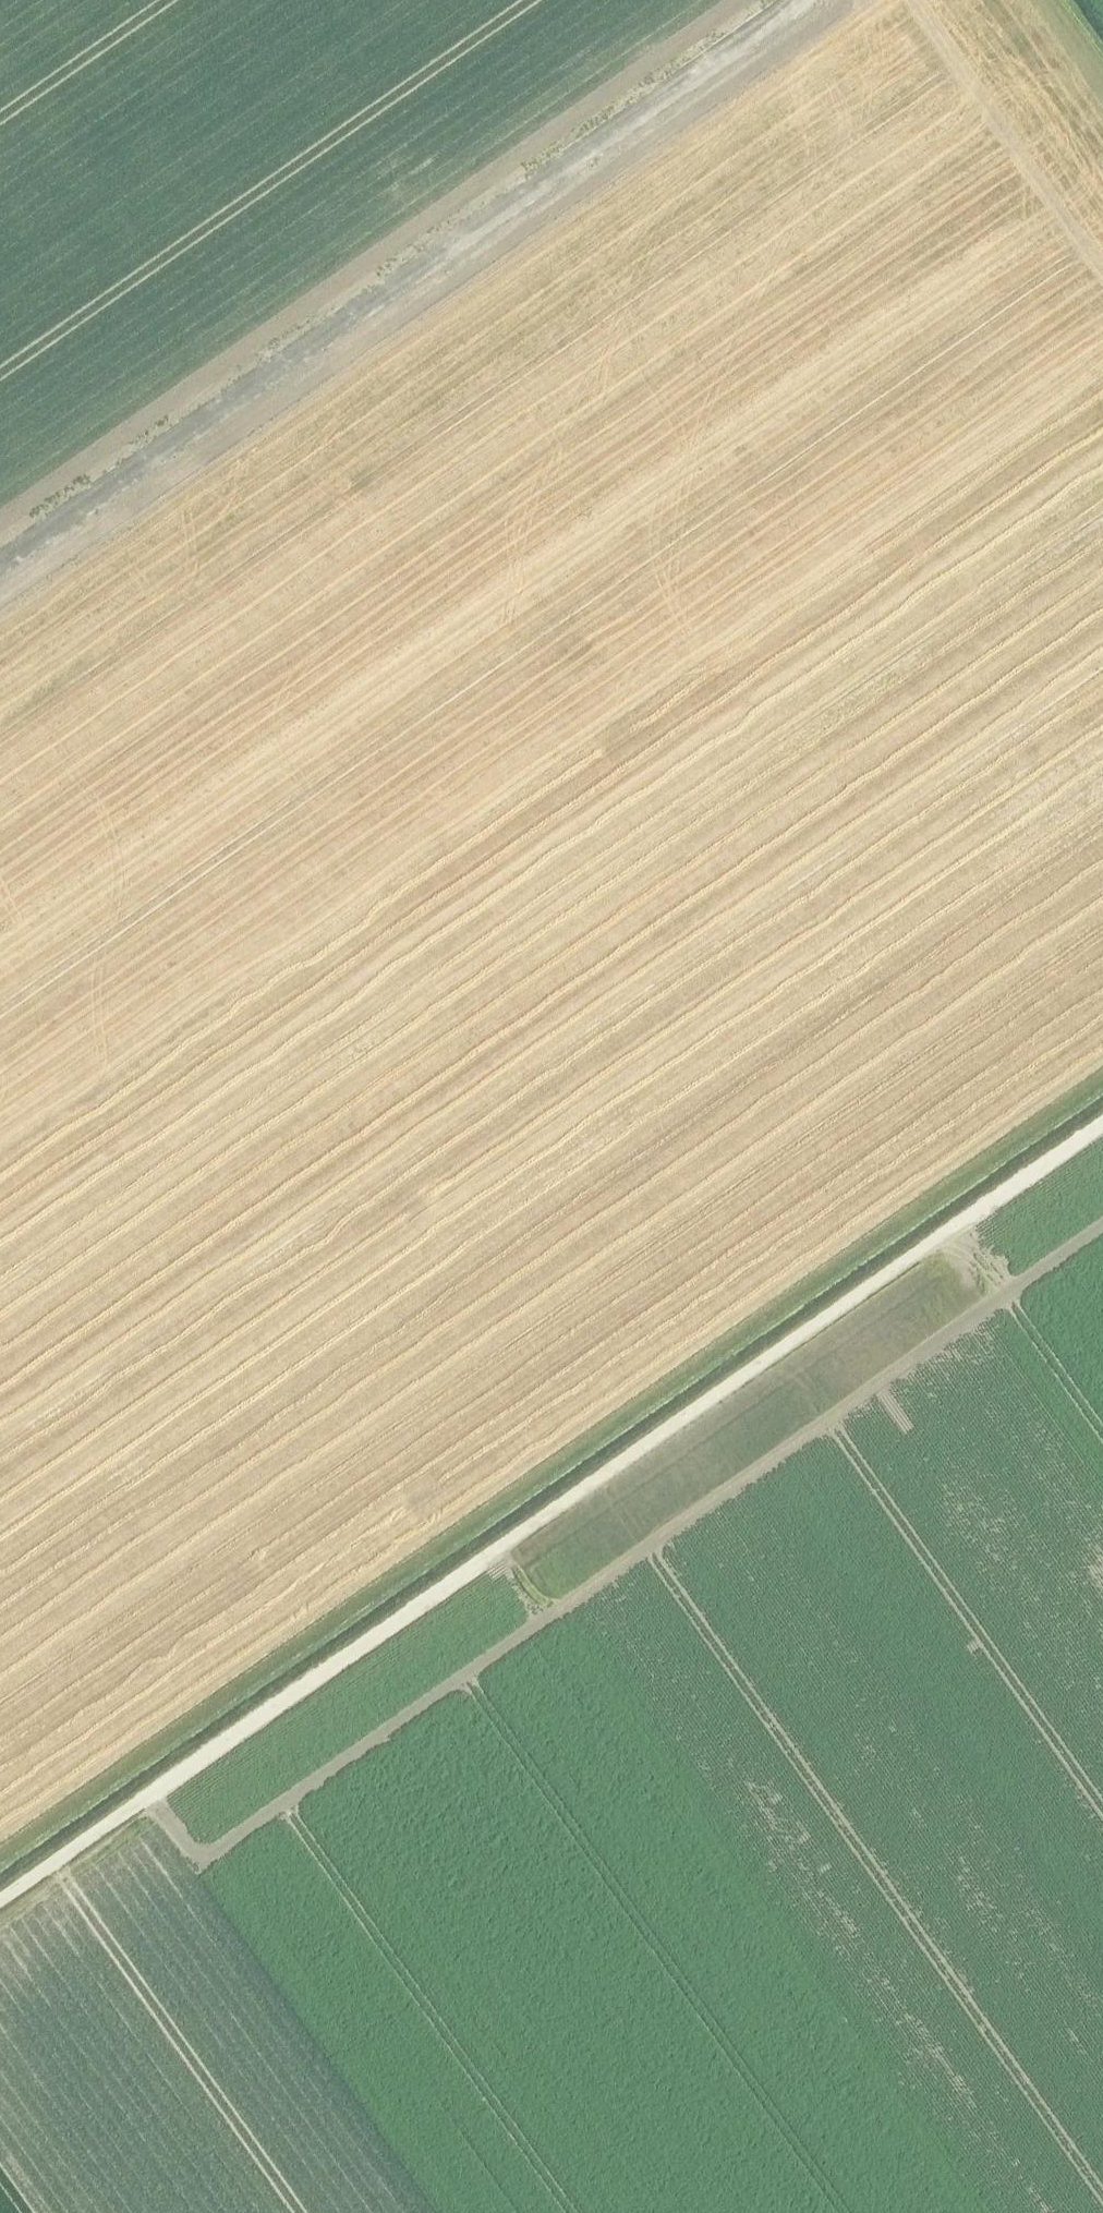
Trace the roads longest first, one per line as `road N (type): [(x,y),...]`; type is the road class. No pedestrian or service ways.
road 1 (track): [(0,568),(796,0)]

